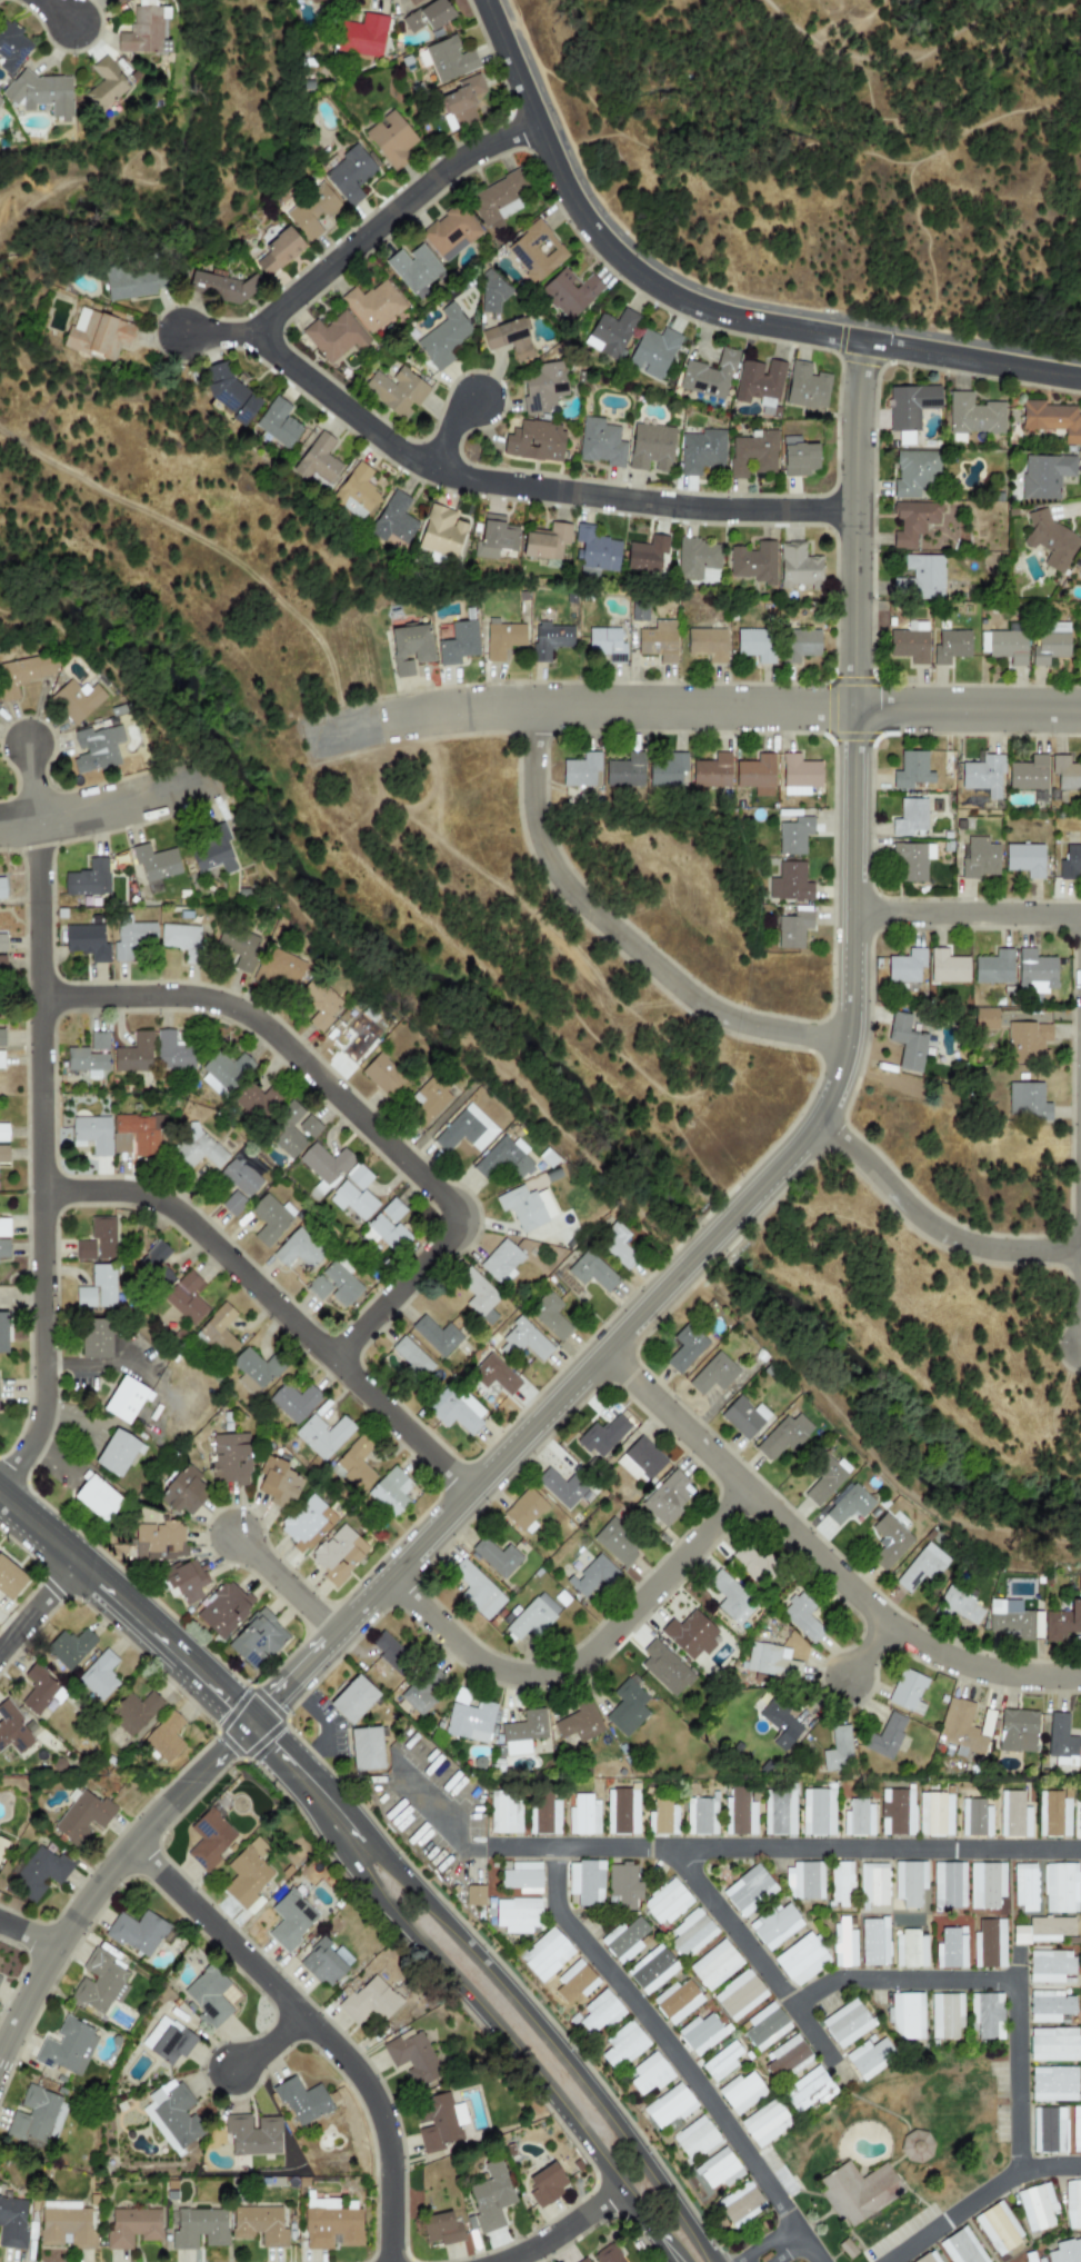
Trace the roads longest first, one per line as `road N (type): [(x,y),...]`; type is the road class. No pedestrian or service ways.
road 1 (tertiary): [(853,709),(850,1017),(825,1106),(791,1156),(336,1634)]
road 2 (residential): [(39,998),(193,997),(238,1012),(461,1207),(461,1233),(332,1361)]
road 3 (residential): [(37,821),(42,1415),(0,1486)]
road 4 (residential): [(263,336),(274,355),(432,471),(674,507),(854,511)]
road 5 (tertiary): [(484,0),(567,192),(623,263),(708,311),(865,342)]
road 6 (secondary): [(714,2261),(522,2004),(382,1855),(358,1843)]
road 7 (residential): [(60,1192),(129,1192),(172,1209),(470,1493)]
road 8 (residential): [(531,708),(536,827),(569,890),(711,1012),(848,1044)]
road 9 (residential): [(131,1845),(360,2076),(389,2142),(390,2261)]
road 10 (secondary): [(358,1843),(359,1873),(373,1893),(539,2082),(640,2221)]
road 11 (residential): [(377,724),(502,708),(853,709)]
road 12 (residential): [(747,1491),(599,1646),(551,1674),(487,1666),(389,1578)]
road 13 (residential): [(249,1724),(108,1875),(57,1947),(0,2054)]
road 14 (residential): [(747,1491),(888,1624),(932,1651),(1002,1674),(1080,1675)]
road 15 (tertiary): [(865,342),(855,429),(853,709)]
road 16 (residential): [(537,124),(444,171),(273,313),(263,336)]
road 17 (residential): [(814,1125),(848,1146),(918,1217),(959,1242),(1080,1252)]
road 18 (secondary): [(74,1563),(249,1724)]
road 19 (residential): [(851,914),(1080,915)]
road 20 (residential): [(853,709),(1080,711)]
road 21 (tertiary): [(865,342),(1080,379)]
road 22 (residential): [(0,826),(111,807),(208,776)]
road 23 (residential): [(603,1353),(747,1491)]
road 24 (residential): [(336,1634),(233,1536)]
road 25 (residential): [(504,2261),(619,2191)]
road 26 (tertiary): [(336,1634),(249,1724)]

